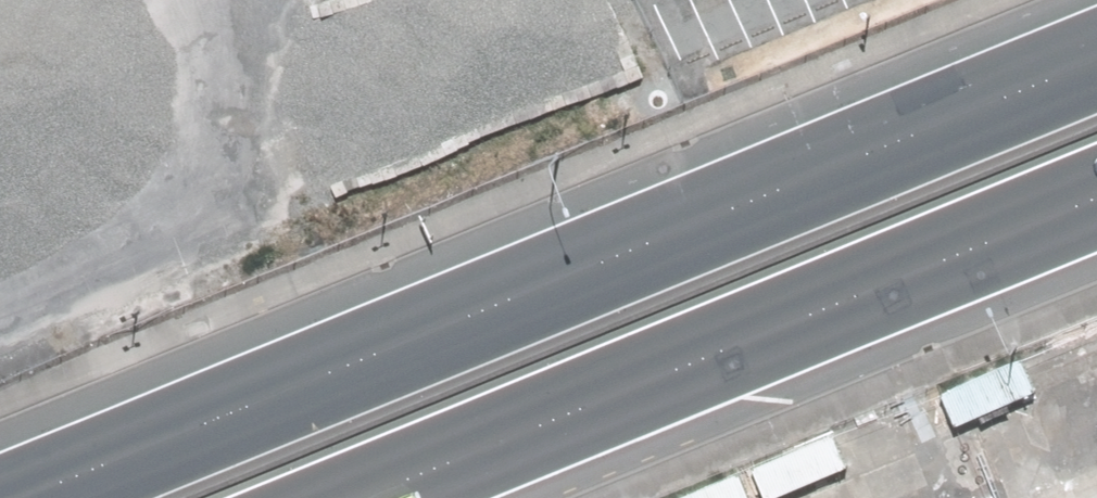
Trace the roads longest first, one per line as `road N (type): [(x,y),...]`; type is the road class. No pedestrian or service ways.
road 1 (trunk): [(18,497),(1096,60)]
road 2 (trunk): [(1096,211),(366,497)]

